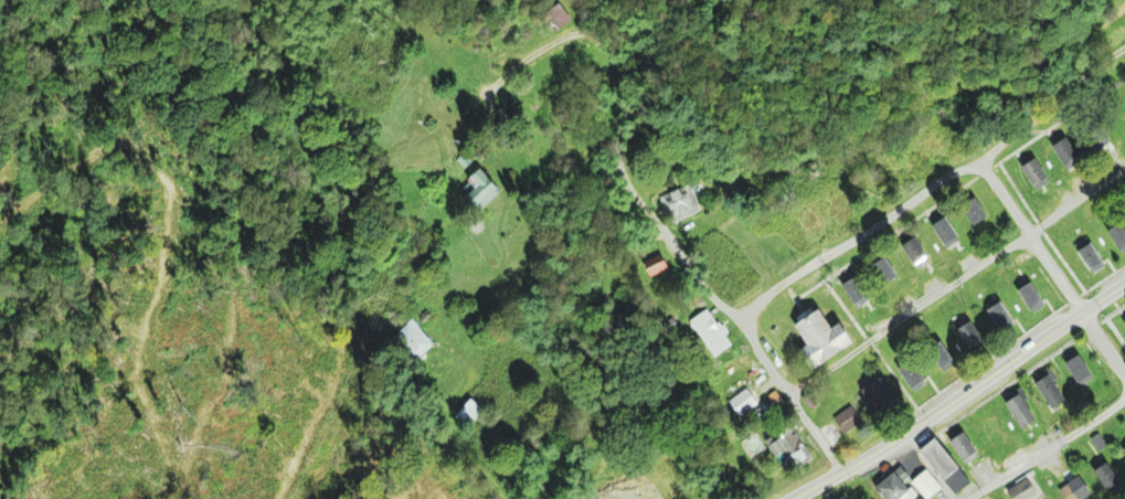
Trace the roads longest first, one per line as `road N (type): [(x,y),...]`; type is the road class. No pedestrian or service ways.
road 1 (residential): [(839,475),(783,403),(746,322),(715,306),(637,212),(616,150),(620,79),(599,45),(580,36),(559,40),(471,96)]
road 2 (residential): [(746,322),(771,293),(980,164),(1124,47)]
road 3 (secondary): [(796,498),(1124,285)]
road 4 (residential): [(980,164),(1124,388)]

